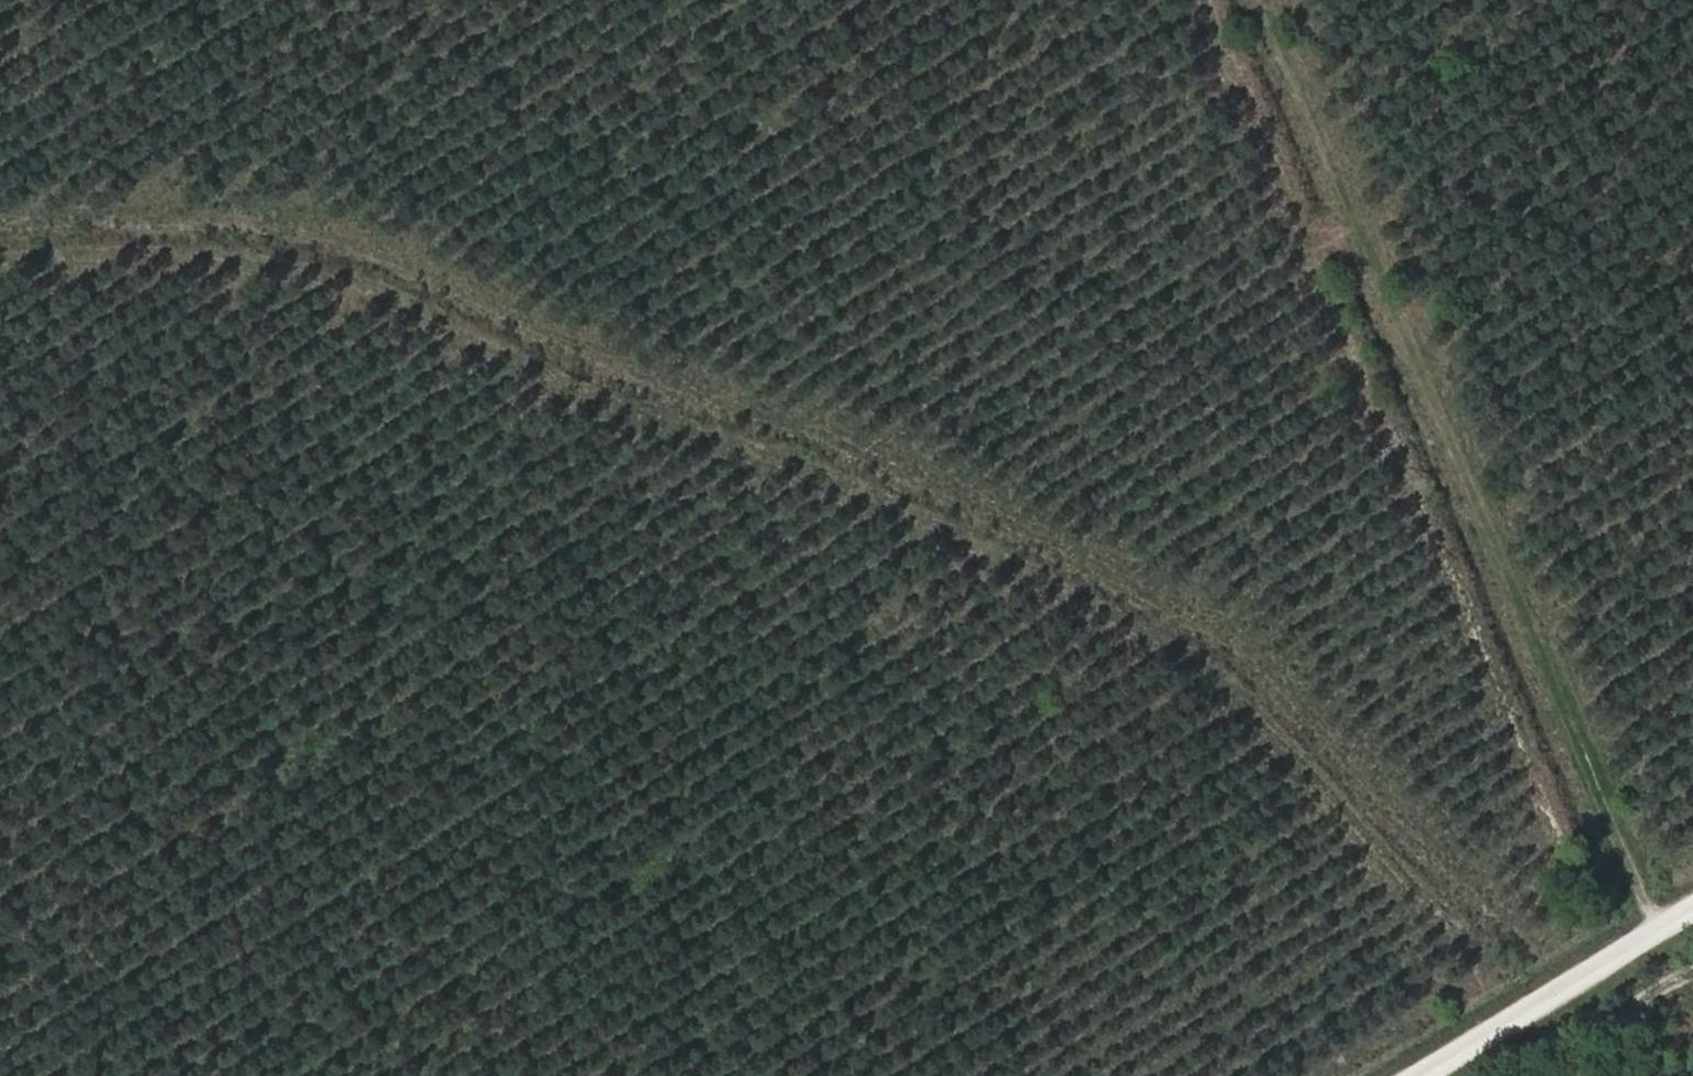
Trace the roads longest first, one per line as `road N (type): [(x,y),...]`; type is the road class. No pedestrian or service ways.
road 1 (track): [(1275,0),(1674,927)]
road 2 (track): [(1692,915),(1430,1075)]

